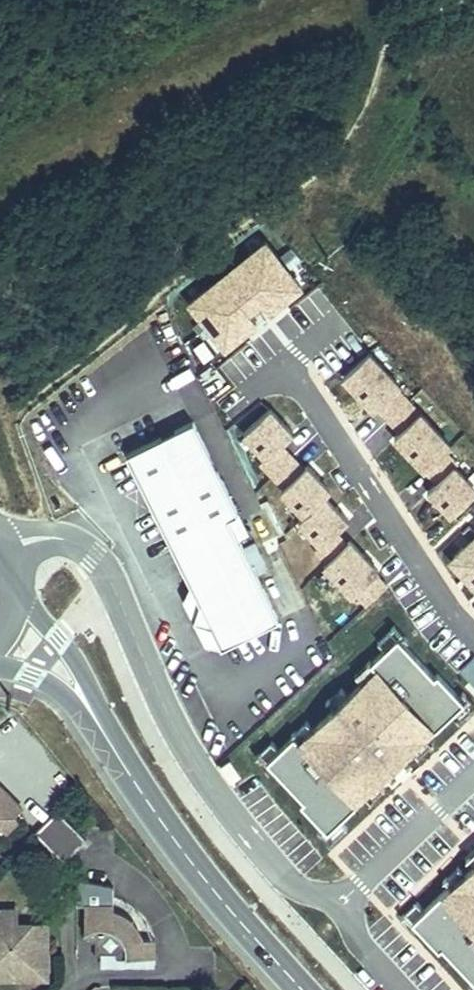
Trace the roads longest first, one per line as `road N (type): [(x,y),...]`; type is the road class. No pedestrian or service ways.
road 1 (unclassified): [(9,557),(38,539),(80,544),(110,573),(176,715),(270,859),(306,887),(340,897)]
road 2 (secondary): [(5,643),(69,676),(143,799),(300,989)]
road 3 (unclassified): [(473,624),(441,585),(299,358)]
road 4 (unclassified): [(473,768),(340,897)]

